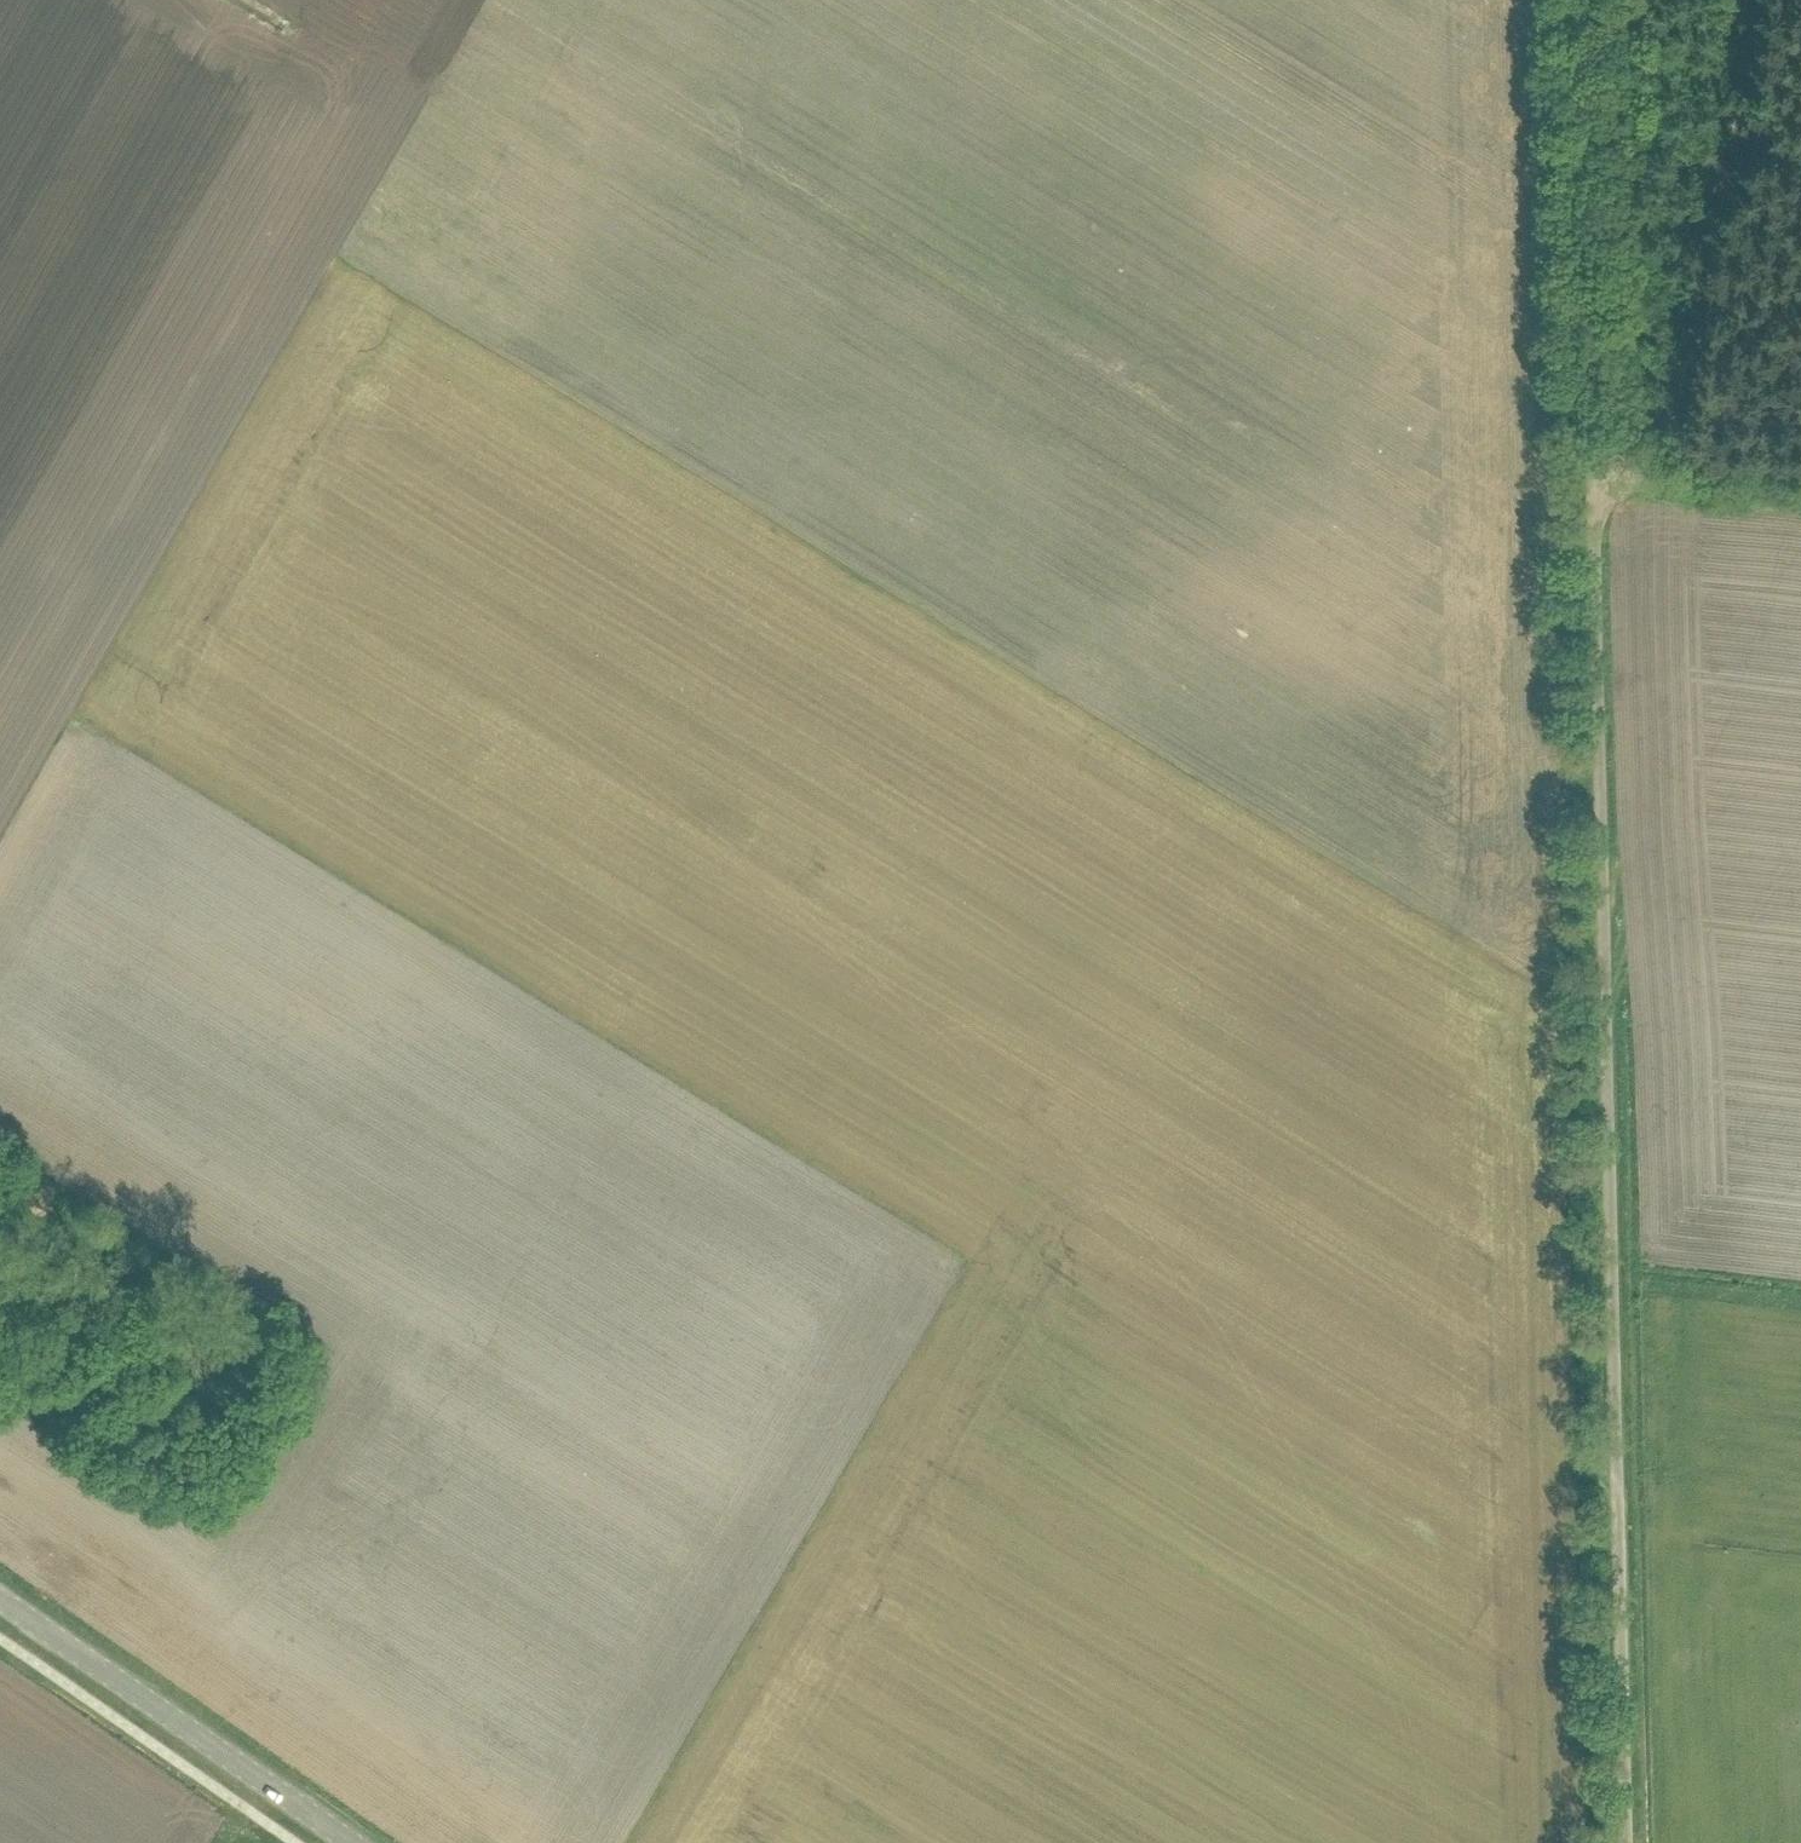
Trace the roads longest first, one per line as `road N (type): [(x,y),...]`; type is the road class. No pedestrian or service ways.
road 1 (track): [(1627,1842),(1593,458)]
road 2 (track): [(1593,458),(1571,0)]
road 3 (tertiary): [(355,1842),(0,1597)]

